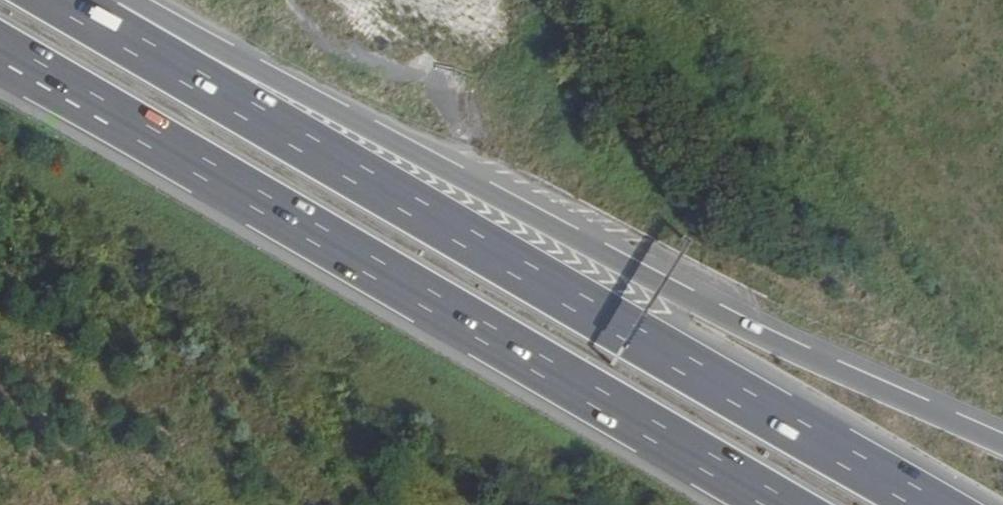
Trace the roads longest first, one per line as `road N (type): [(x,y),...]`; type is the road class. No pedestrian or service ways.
road 1 (trunk): [(1002,446),(633,274),(137,4),(84,13)]
road 2 (trunk): [(930,504),(84,13)]
road 3 (trunk): [(0,46),(792,504)]

